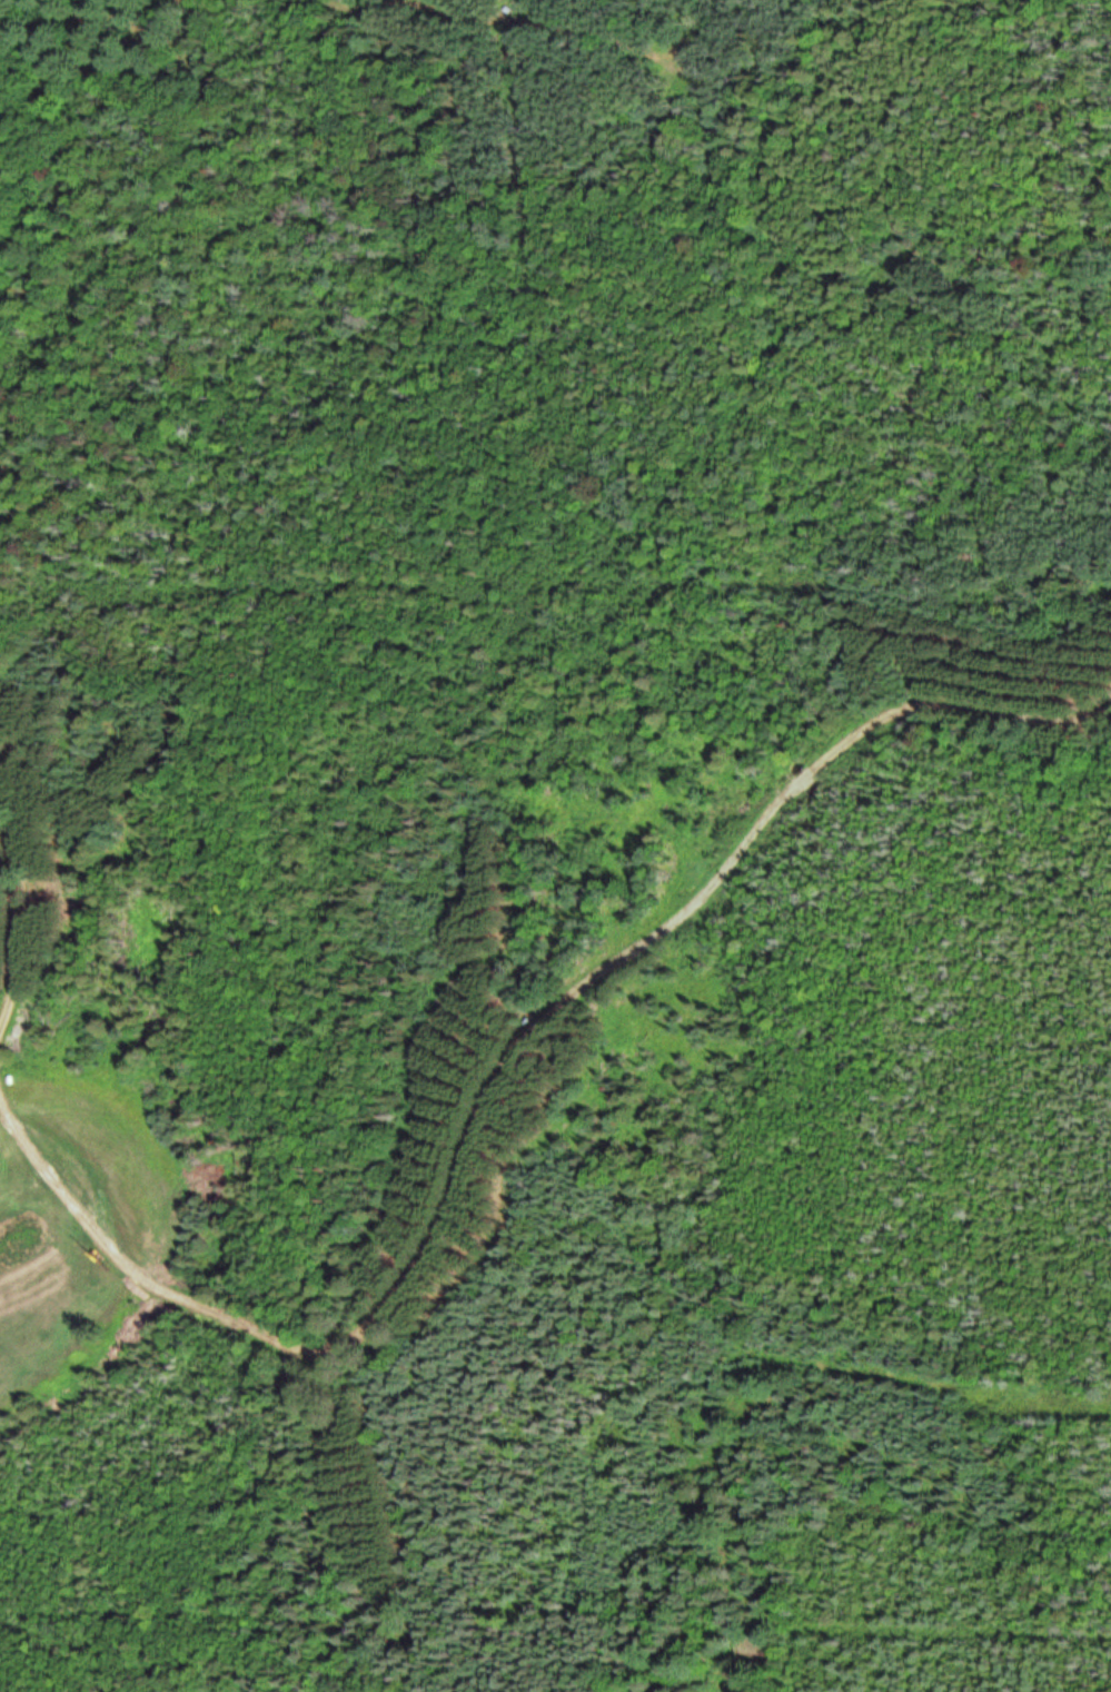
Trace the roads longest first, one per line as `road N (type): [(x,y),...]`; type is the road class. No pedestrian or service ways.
road 1 (track): [(1110,699),(1082,715),(1036,716),(945,703),(903,709),(857,730),(771,805),(706,889),(518,1043),(485,1098),(436,1247),(388,1313),(334,1347),(289,1347),(151,1280),(129,1257),(83,1156),(0,1093)]
road 2 (track): [(0,1020),(17,969),(17,870),(0,837)]

